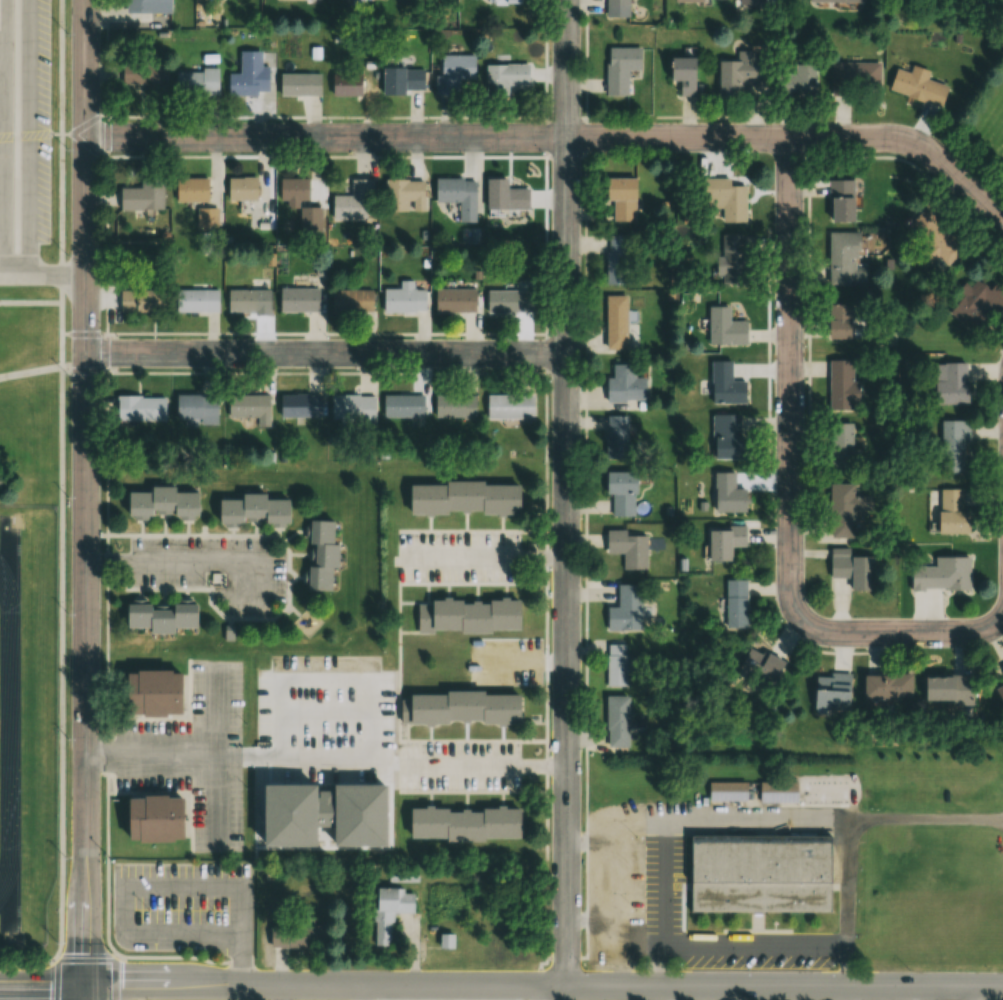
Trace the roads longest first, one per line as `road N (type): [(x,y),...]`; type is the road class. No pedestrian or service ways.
road 1 (tertiary): [(1002,985),(0,985)]
road 2 (residential): [(555,999),(566,928),(568,0)]
road 3 (tertiary): [(89,999),(86,0)]
road 4 (residential): [(1002,226),(941,165),(895,144),(87,135)]
road 5 (residential): [(1002,629),(966,639),(834,638),(797,611),(794,144)]
road 6 (residential): [(567,353),(88,352)]

